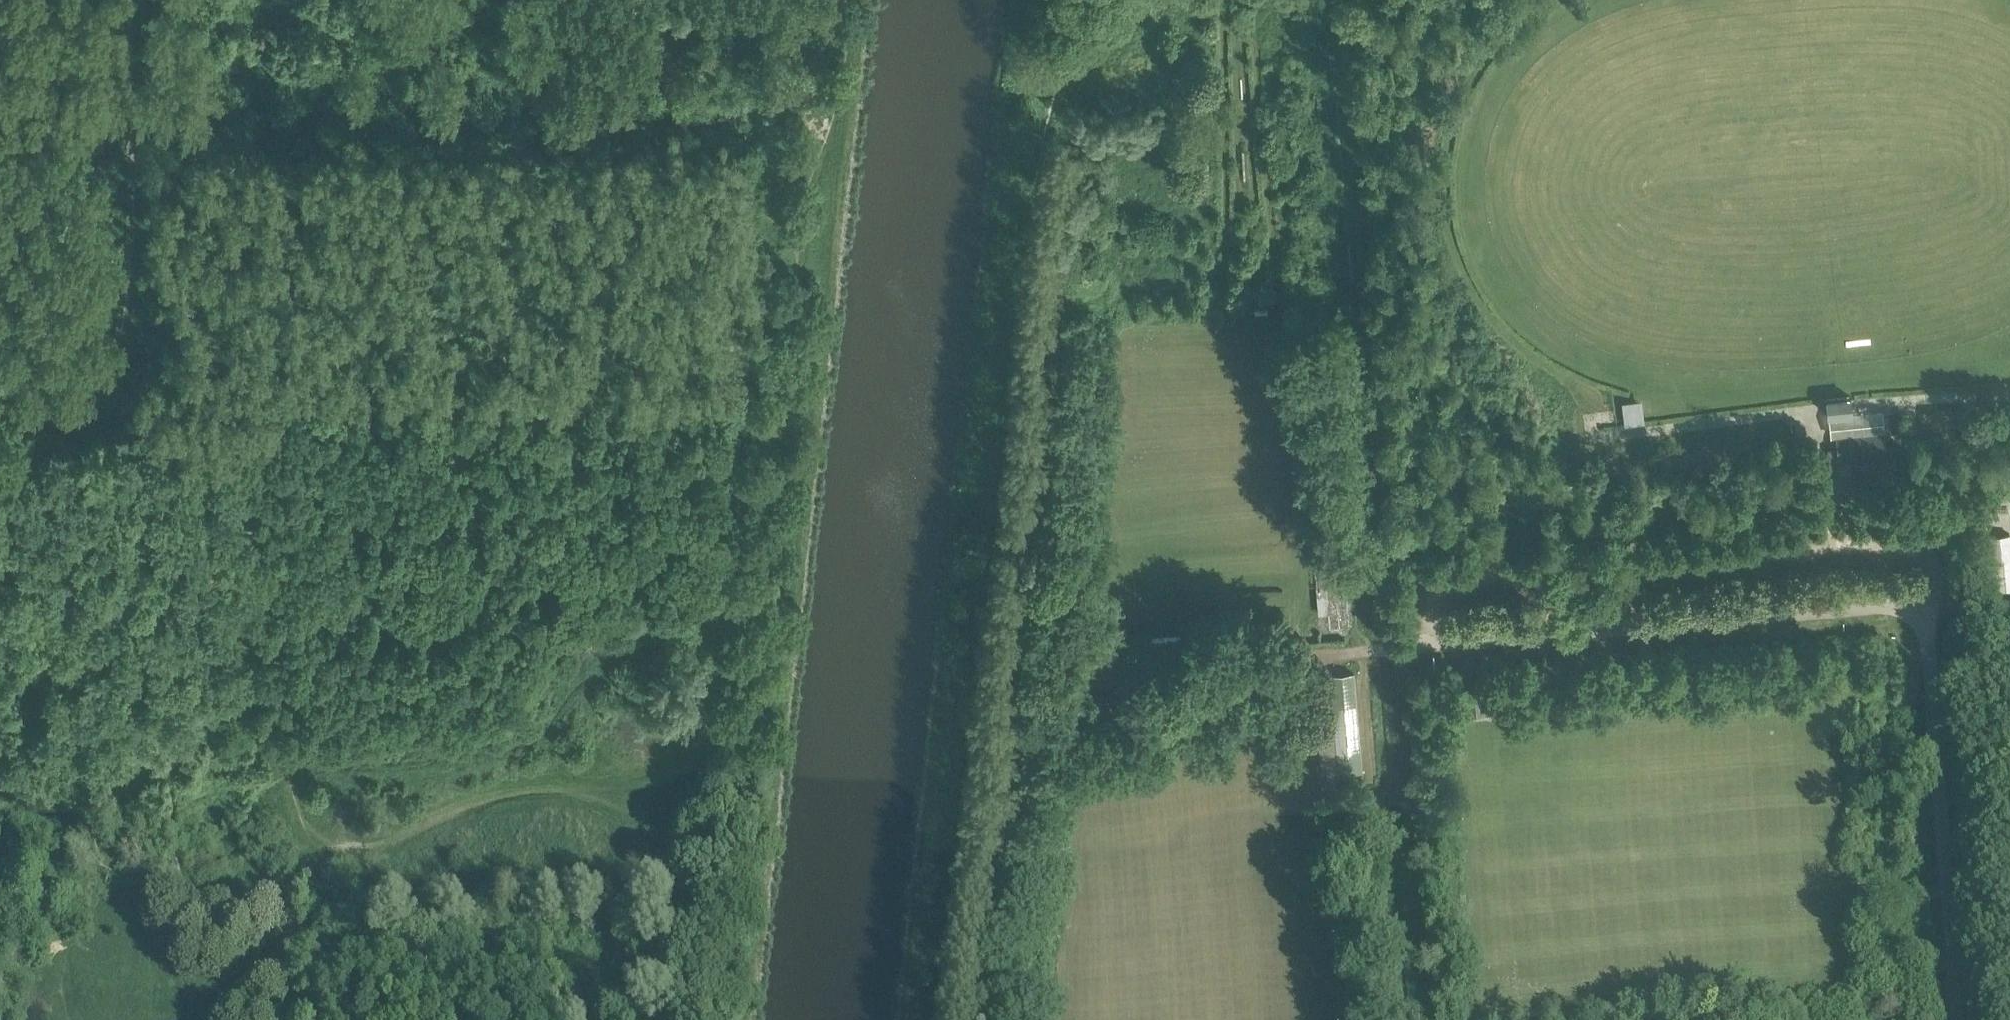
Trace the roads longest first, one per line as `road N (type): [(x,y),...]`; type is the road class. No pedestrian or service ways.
road 1 (unclassified): [(1958,1019),(1917,601),(1433,643),(1417,624),(1416,588),(1431,576),(1913,542)]

